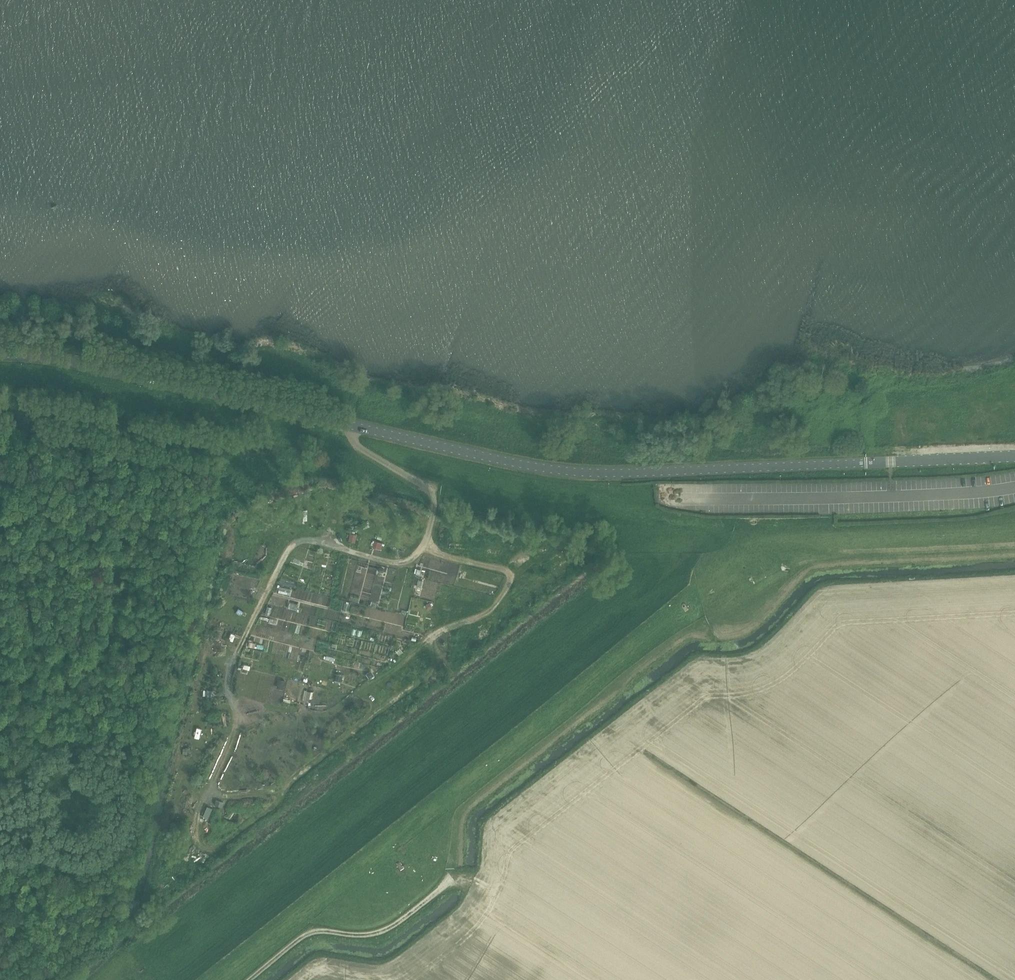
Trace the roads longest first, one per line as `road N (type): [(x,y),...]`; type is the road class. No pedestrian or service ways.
road 1 (tertiary): [(0,354),(84,363),(530,468),(632,474),(866,464)]
road 2 (track): [(424,547),(392,563),(309,541),(283,560),(232,664),(234,730),(199,810),(201,848),(222,847),(274,809),(283,789)]
road 3 (track): [(424,547),(507,572),(501,596),(478,619),(421,643),(403,667),(407,691),(283,789),(207,794)]
road 4 (track): [(693,630),(464,805),(446,883)]
road 5 (unclassified): [(251,979),(302,938),(385,929),(446,883)]
road 6 (tertiary): [(1014,458),(866,464)]

